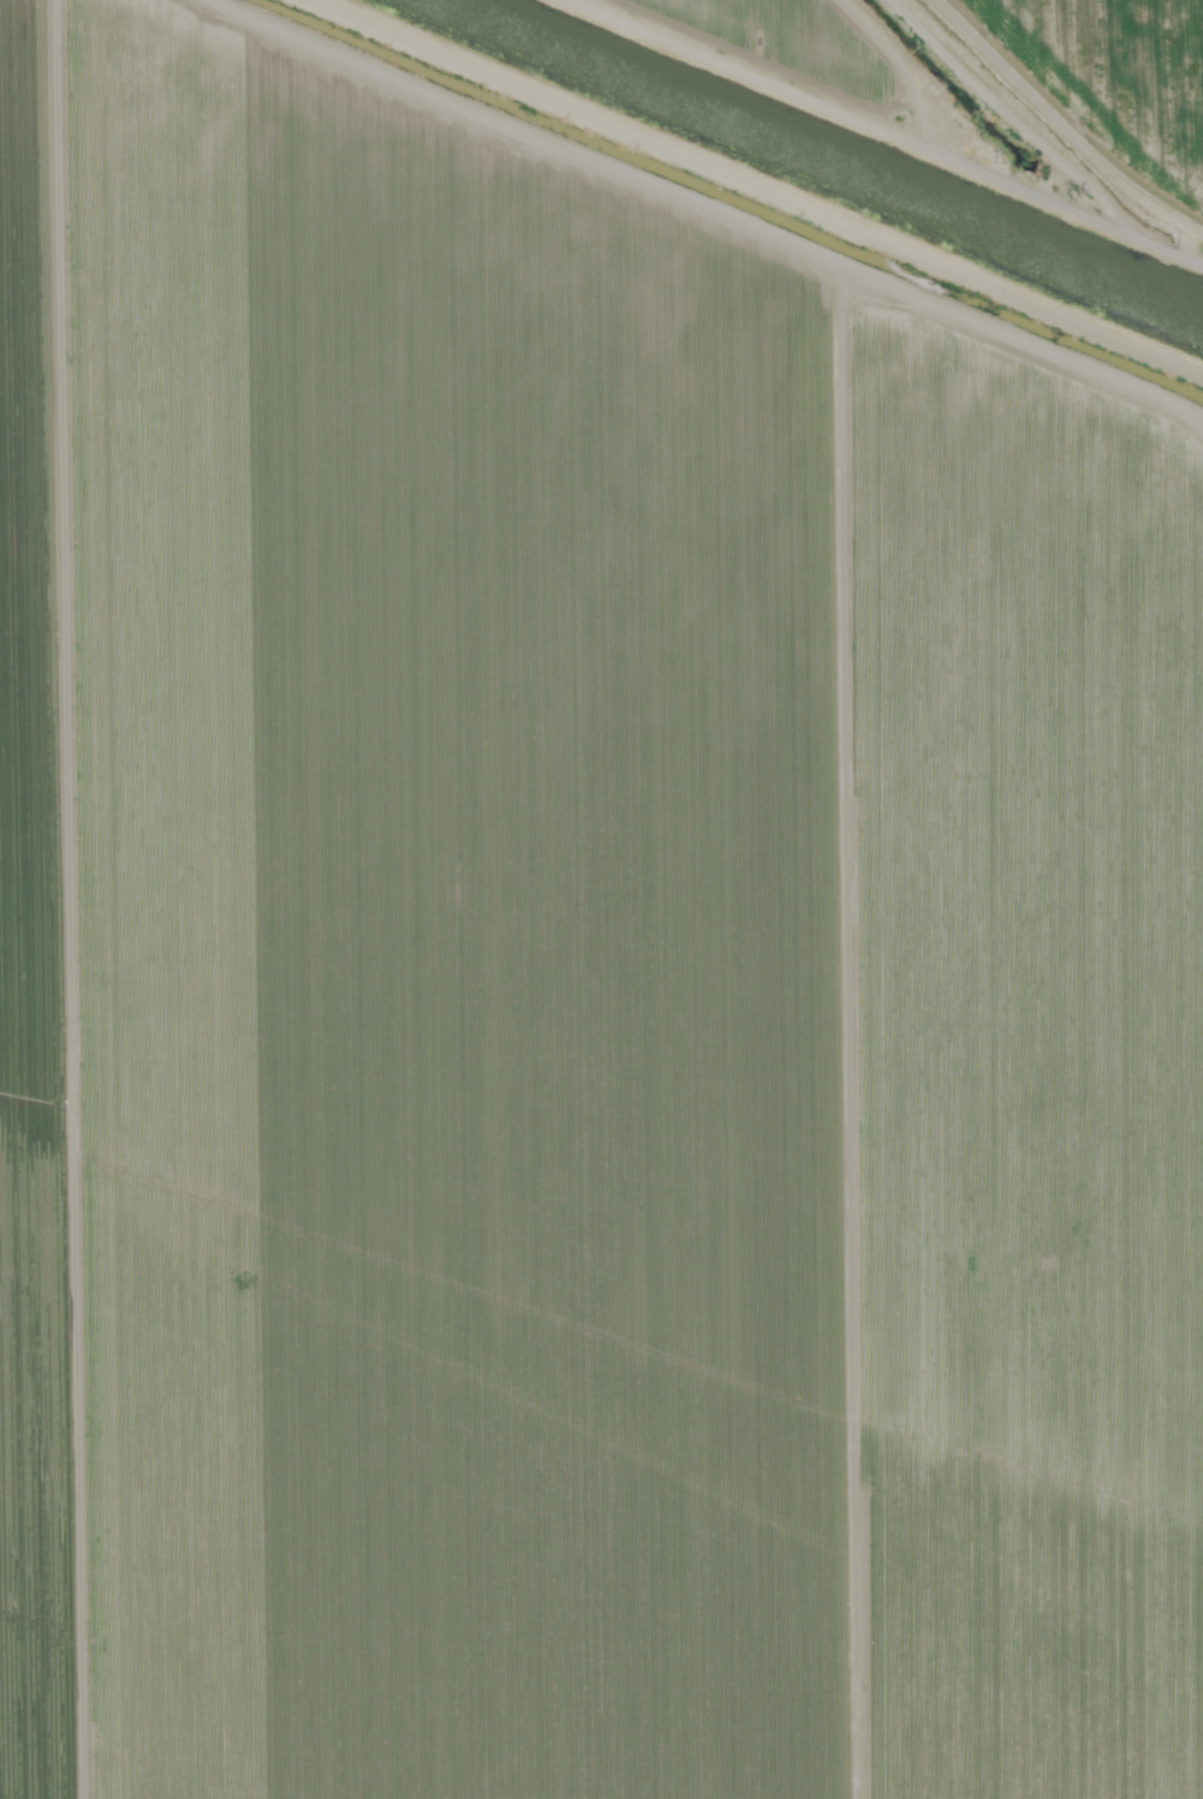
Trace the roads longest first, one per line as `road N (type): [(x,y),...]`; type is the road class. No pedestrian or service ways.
road 1 (residential): [(1202,176),(812,0)]

